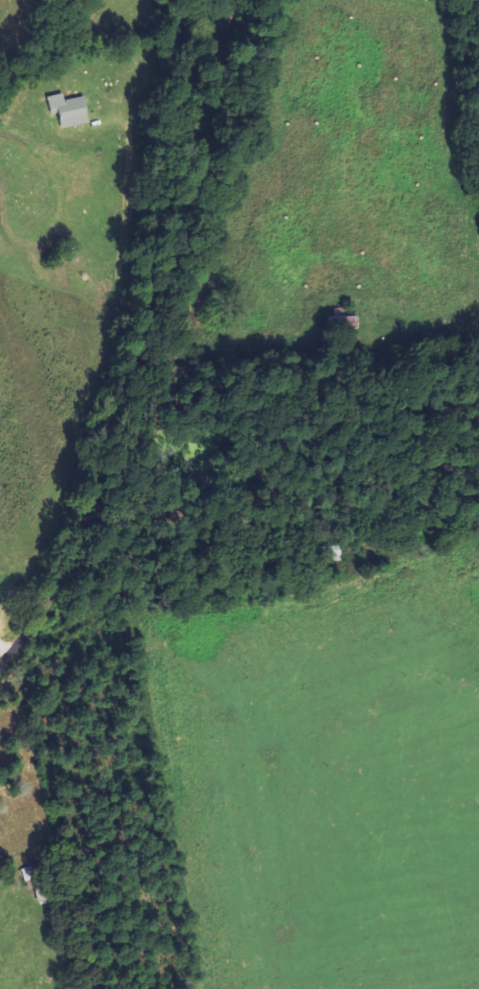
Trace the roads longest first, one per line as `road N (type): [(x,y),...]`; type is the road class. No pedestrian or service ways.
road 1 (residential): [(0,668),(30,637),(64,576),(240,0)]

